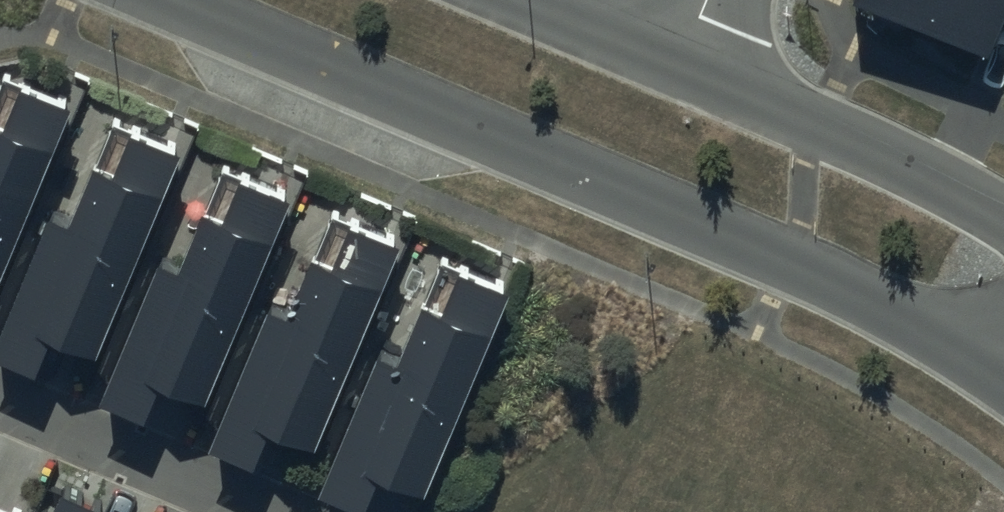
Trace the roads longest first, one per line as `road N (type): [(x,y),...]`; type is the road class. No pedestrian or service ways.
road 1 (residential): [(1003,373),(804,269),(180,0)]
road 2 (residential): [(677,65),(853,139),(1003,219)]
road 3 (residential): [(519,0),(677,65)]

